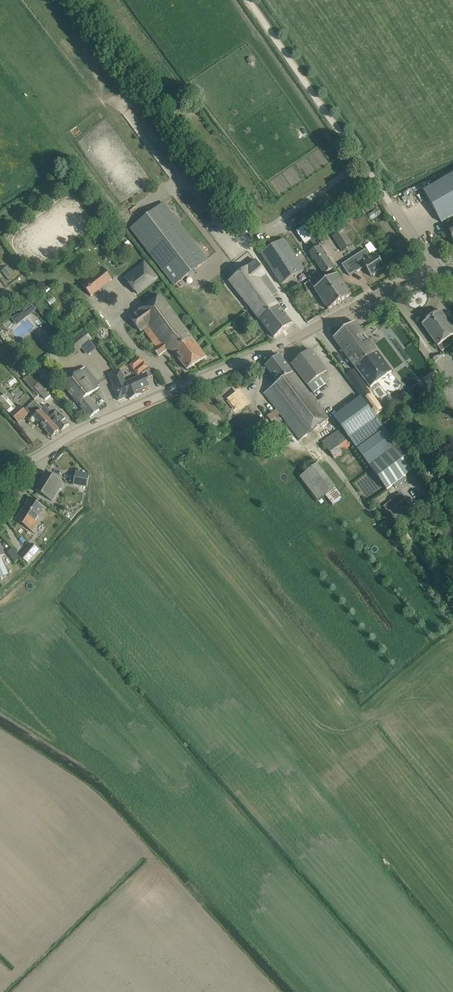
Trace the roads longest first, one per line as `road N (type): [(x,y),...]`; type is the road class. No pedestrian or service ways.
road 1 (tertiary): [(46,452),(390,291),(435,278)]
road 2 (unclassified): [(435,278),(248,0)]

